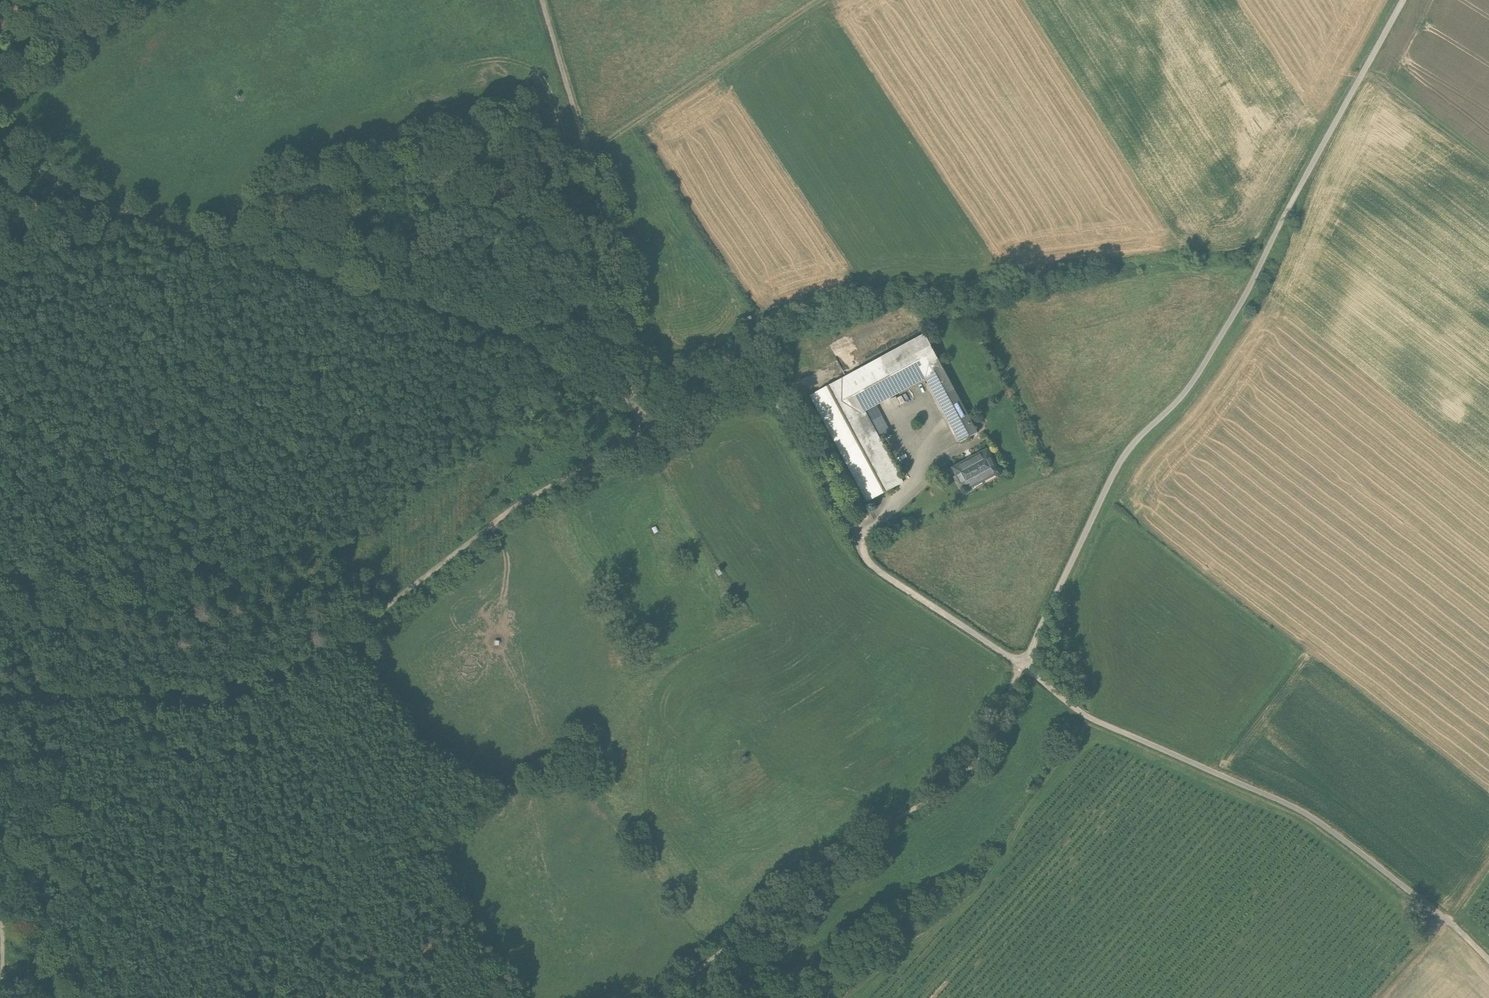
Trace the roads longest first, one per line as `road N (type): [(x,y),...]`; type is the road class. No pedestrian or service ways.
road 1 (track): [(1022,666),(1122,456),(1205,362),(1403,0)]
road 2 (track): [(0,145),(82,199),(250,258),(428,300),(634,403)]
road 3 (track): [(638,441),(519,503),(323,651),(213,697),(47,699)]
road 4 (track): [(638,441),(751,401),(782,405),(864,557),(1022,666)]
road 5 (track): [(1022,666),(1089,718),(1314,818),(1447,920)]
road 6 (track): [(695,975),(976,764),(1022,666)]
road 7 (track): [(638,441),(604,205),(542,0)]
road 8 (track): [(588,155),(821,0)]
road 9 (track): [(0,827),(4,997)]
road 10 (track): [(858,540),(919,480),(921,461),(900,413)]
road 11 (track): [(1488,160),(1367,65)]

